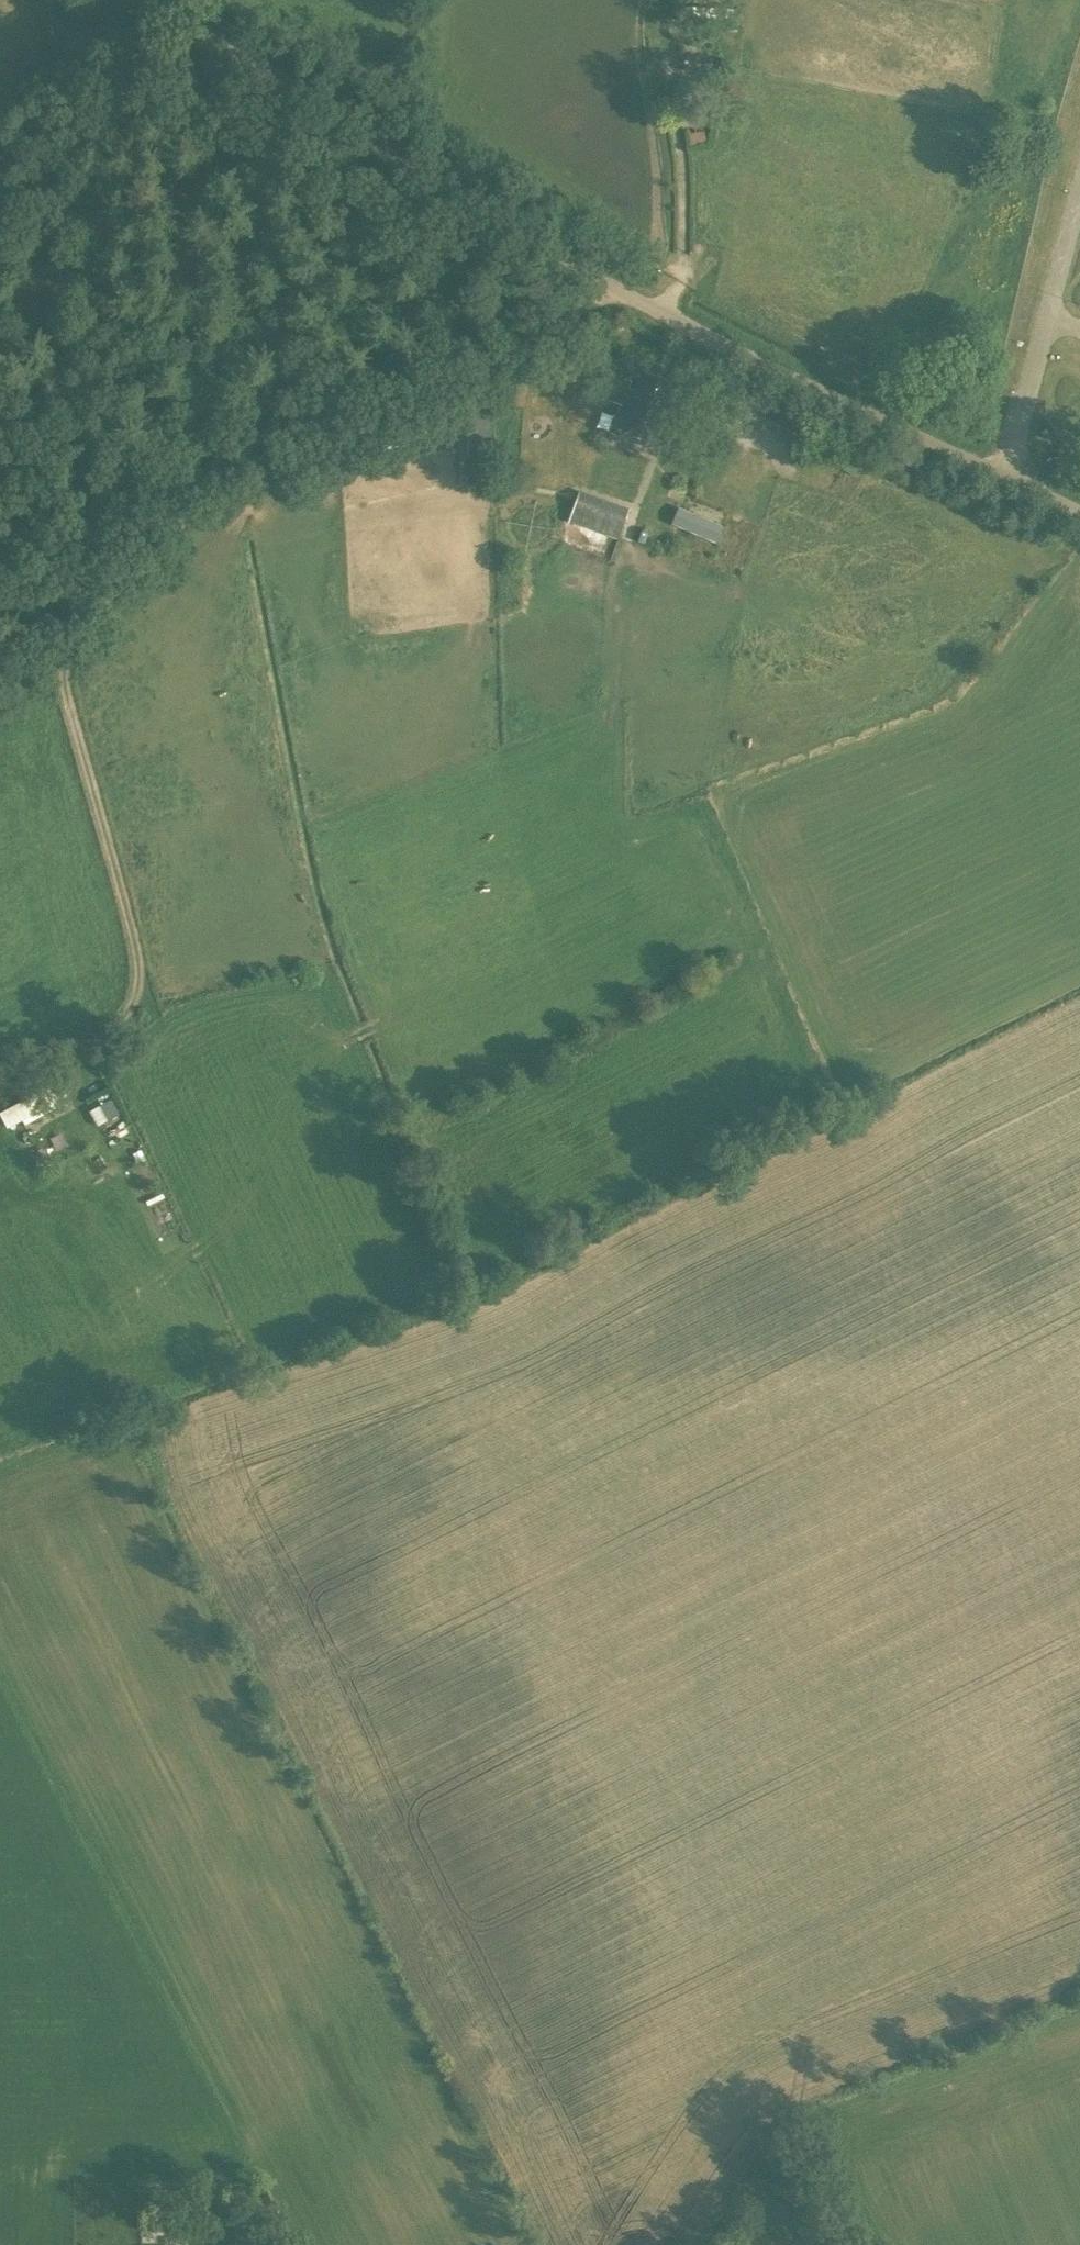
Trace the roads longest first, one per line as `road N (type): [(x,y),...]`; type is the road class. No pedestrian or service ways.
road 1 (track): [(0,1091),(97,1040),(127,1011),(140,981),(63,683),(66,655),(94,610),(205,503),(617,292),(158,0)]
road 2 (unclassified): [(1079,511),(617,292)]

